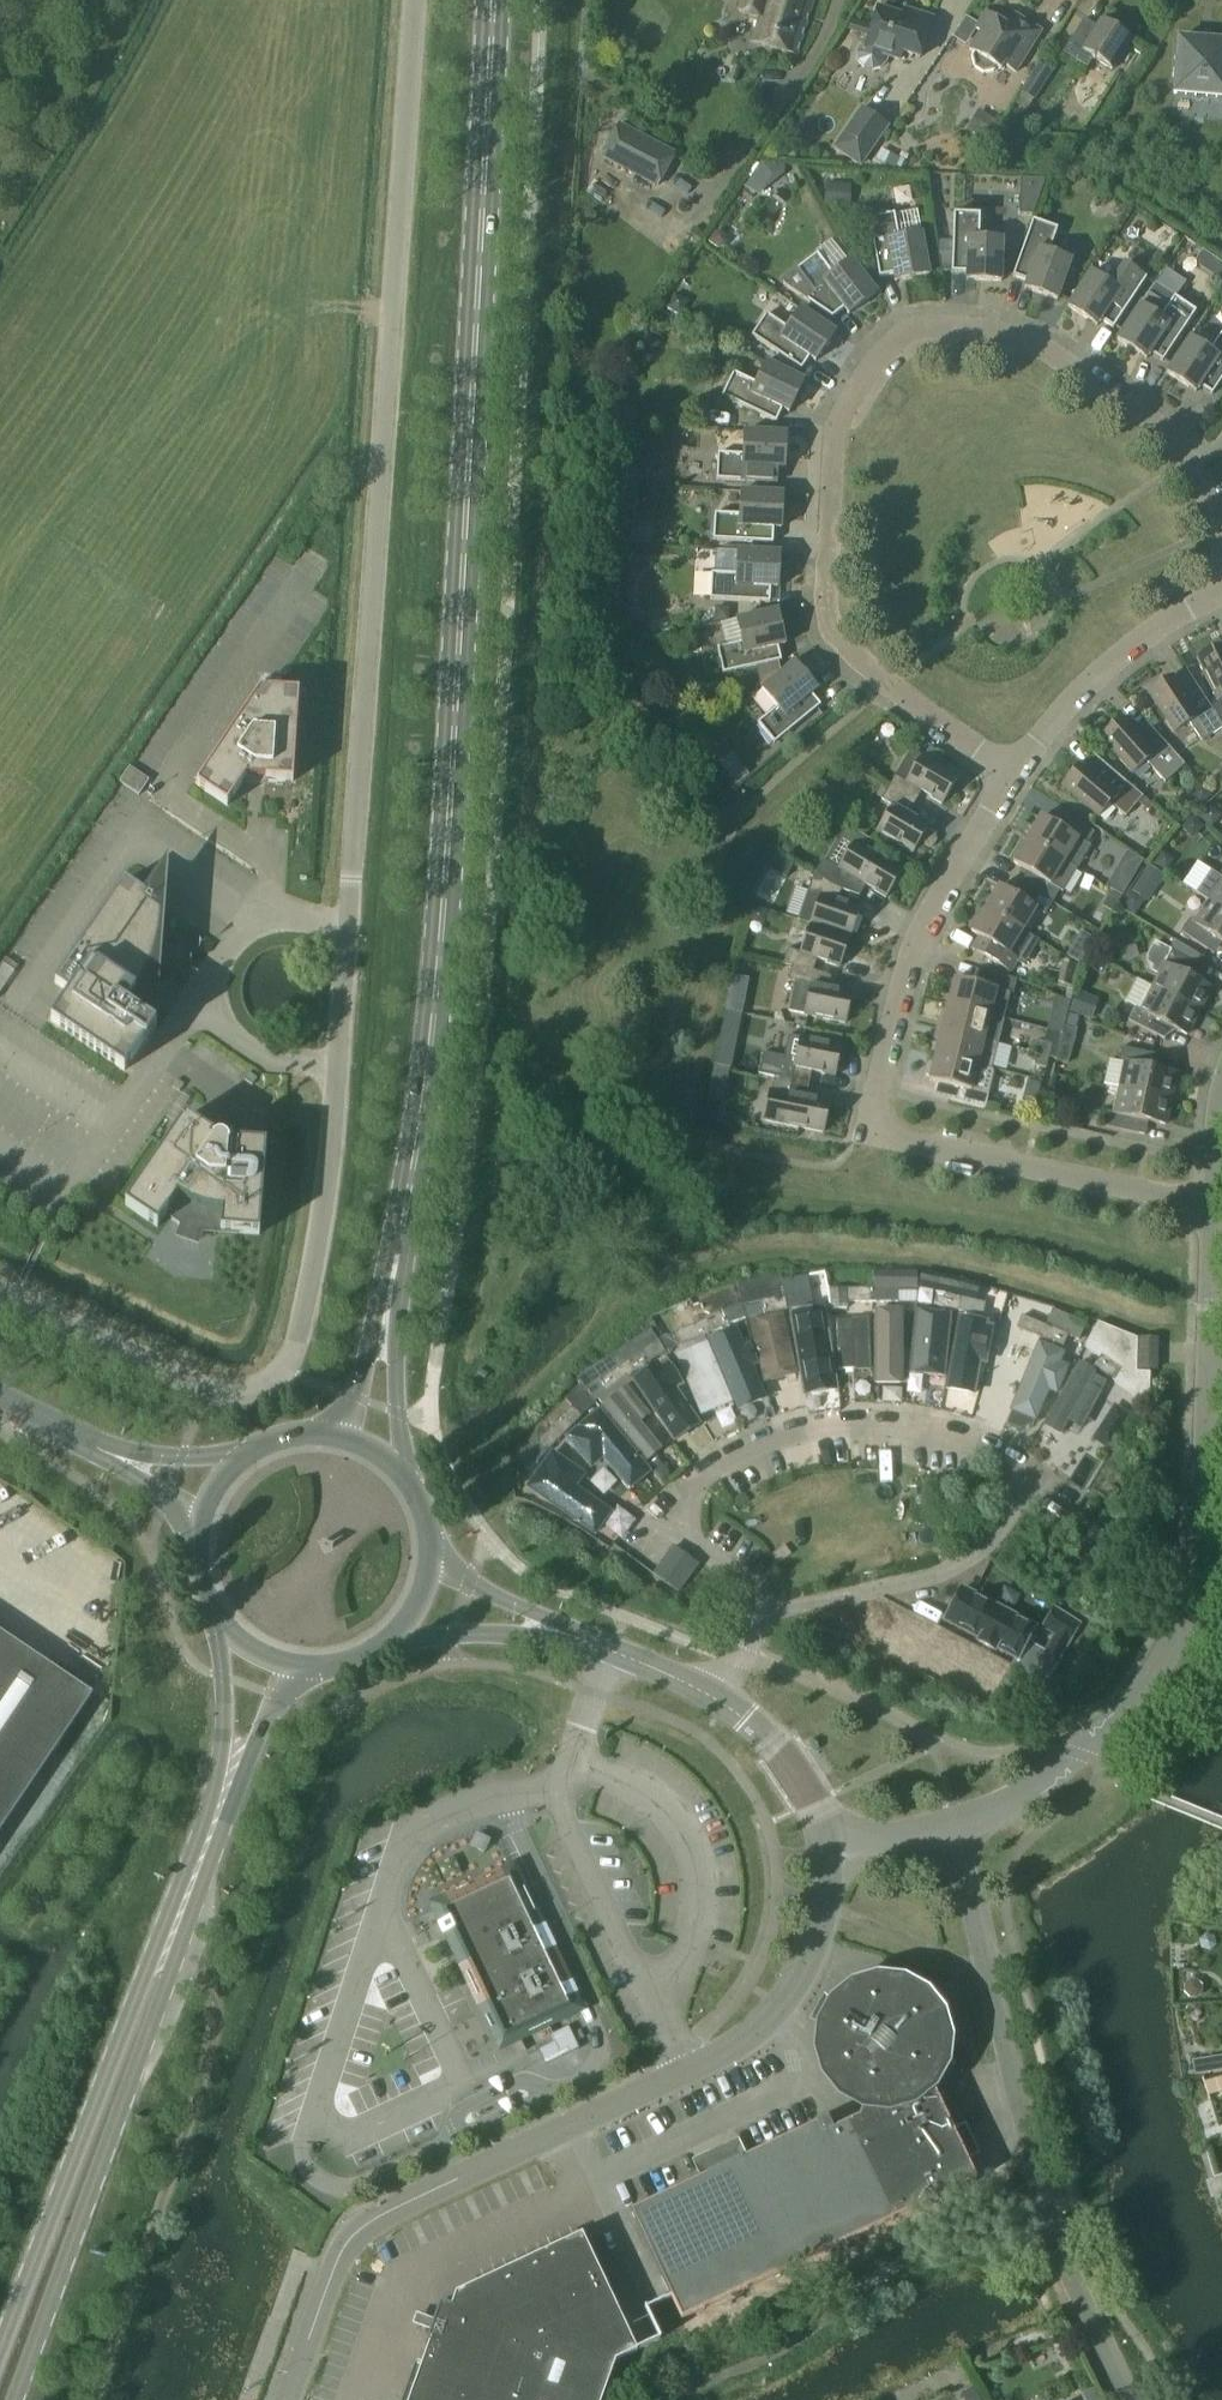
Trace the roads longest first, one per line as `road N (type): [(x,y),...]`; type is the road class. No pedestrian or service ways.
road 1 (tertiary): [(286,1369),(300,1339),(334,1125),(413,0)]
road 2 (secondary): [(399,1267),(443,941),(496,0)]
road 3 (residential): [(1012,774),(890,684),(830,622),(835,438),(881,353),(900,336),(944,327),(1045,348),(1165,431),(1190,463),(1221,531)]
road 4 (unclassified): [(830,1852),(825,1906),(802,1971),(757,2033),(686,2076),(367,2224),(340,2256),(287,2399)]
road 5 (secondary): [(15,2399),(253,1752),(279,1696),(304,1668)]
road 6 (secondary): [(217,1618),(223,1738),(213,1797),(0,2364)]
road 7 (residential): [(1012,774),(918,938),(877,1091),(878,1125),(906,1142),(1214,1207)]
road 8 (residential): [(662,1514),(747,1454),(825,1428),(885,1426),(963,1439),(999,1451),(1017,1473),(1019,1501),(1007,1526),(960,1566),(760,1617)]
road 9 (unclassified): [(1129,2399),(1050,2237),(951,1827)]
road 10 (residential): [(1112,1726),(1164,1660),(1195,1582),(1214,1207)]
road 11 (tertiary): [(286,1369),(248,1393),(207,1392),(0,1295)]
road 12 (residential): [(1221,589),(1092,680),(1012,774)]
road 13 (secondary): [(407,1476),(395,1411),(399,1267)]
road 14 (unclassified): [(830,1852),(815,1802),(778,1749),(714,1698)]
road 15 (unclassified): [(951,1827),(1019,1799),(1112,1726)]
road 16 (unclassified): [(399,1633),(585,1640)]
road 17 (secondary): [(399,1267),(353,1397),(330,1433)]
road 18 (tertiary): [(242,1456),(183,1456),(66,1432)]
road 19 (unclassified): [(585,1640),(470,1584),(433,1557)]
road 20 (tertiary): [(66,1432),(200,1522)]
road 21 (residential): [(760,1617),(740,1581),(662,1514)]
road 22 (unclassified): [(714,1698),(585,1640)]
road 23 (unclassified): [(830,1852),(951,1827)]

